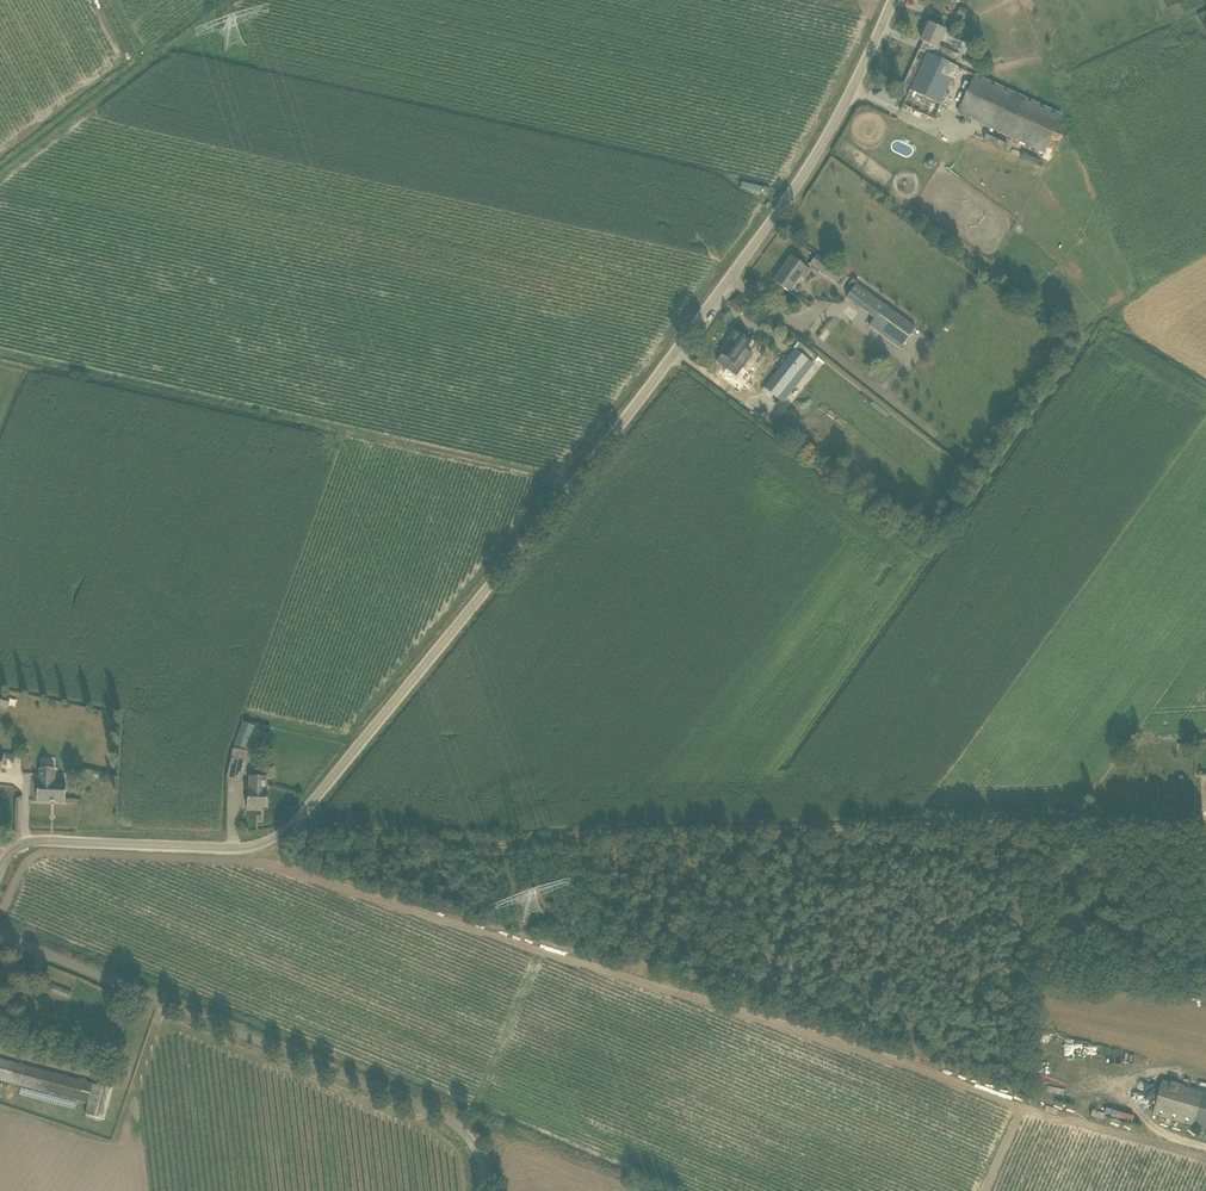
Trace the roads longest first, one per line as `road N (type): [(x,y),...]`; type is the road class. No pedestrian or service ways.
road 1 (unclassified): [(0,869),(26,842),(223,847),(274,836),(297,820),(657,382),(802,184),(858,90),(896,0)]
road 2 (track): [(274,836),(1205,822)]
road 3 (unclassified): [(481,1190),(471,1140),(447,1120),(0,934)]

